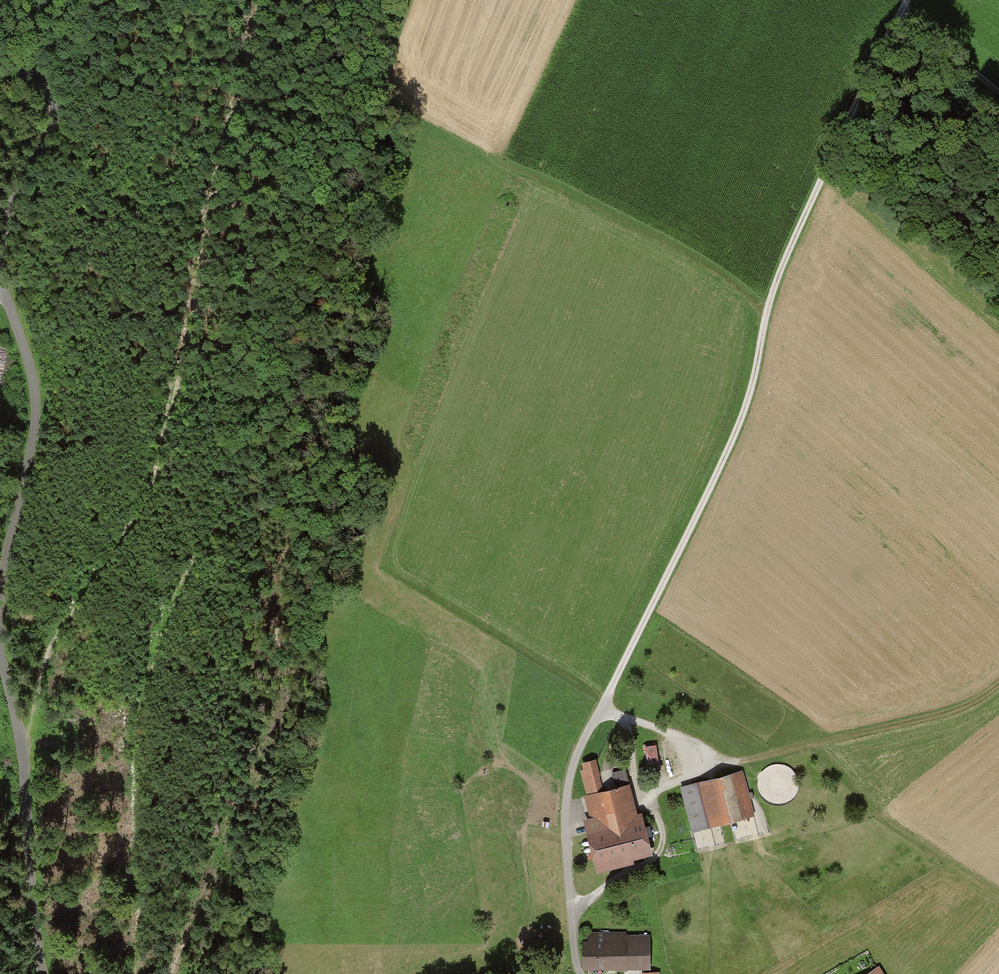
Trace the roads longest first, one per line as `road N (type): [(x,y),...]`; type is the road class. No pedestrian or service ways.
road 1 (track): [(601,713),(728,444),(777,271),(900,10)]
road 2 (track): [(601,713),(742,763),(962,708),(998,682)]
road 3 (track): [(766,317),(686,254),(404,112)]
road 4 (track): [(134,973),(132,740),(161,626),(182,586)]
road 5 (unclassified): [(41,973),(19,750),(0,657)]
road 6 (unclassified): [(0,578),(34,408),(0,285)]
road 7 (unclassified): [(0,237),(53,106),(42,77),(19,72),(0,84)]
road 8 (unclassified): [(570,917),(567,787),(601,713)]
road 9 (unclassified): [(570,917),(653,858),(661,829),(650,802)]
road 10 (track): [(998,92),(900,10),(906,0)]

